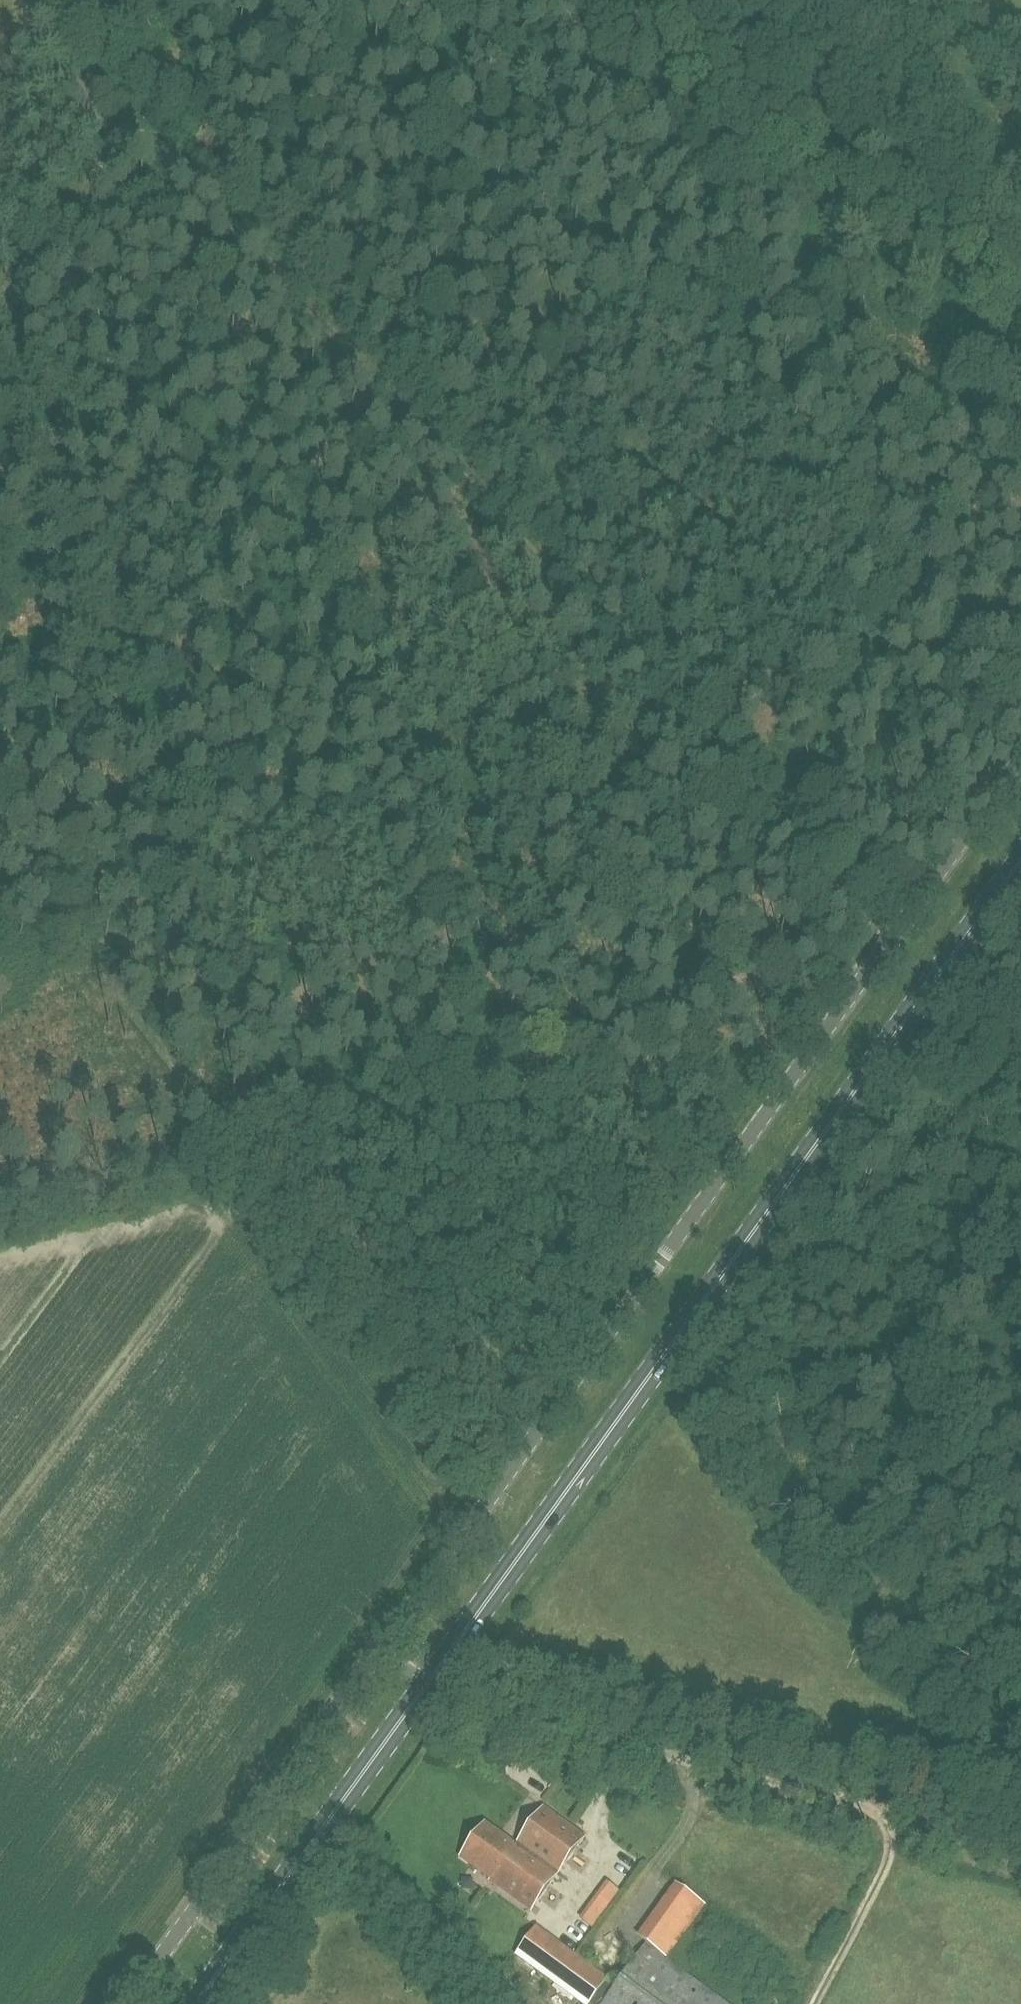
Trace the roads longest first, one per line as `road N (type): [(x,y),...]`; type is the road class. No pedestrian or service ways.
road 1 (track): [(867,914),(165,135),(150,132),(0,324)]
road 2 (track): [(550,1078),(89,0)]
road 3 (track): [(34,0),(479,1076)]
road 4 (track): [(889,861),(847,717),(859,550),(791,416),(725,322),(641,251),(585,214),(402,128),(356,74),(345,31),(348,0)]
road 5 (unclassified): [(381,1649),(1020,756)]
road 6 (primary): [(428,1688),(1020,863)]
road 7 (track): [(802,961),(661,1086),(628,1092),(550,1078),(415,1079),(0,1190)]
road 8 (track): [(301,1111),(0,352)]
road 9 (unclassified): [(127,2003),(381,1649)]
road 10 (primary): [(198,2003),(428,1688)]
road 11 (track): [(0,820),(223,1131)]
road 12 (track): [(688,1761),(1020,1846)]
road 13 (unclassified): [(428,1688),(688,1761)]

